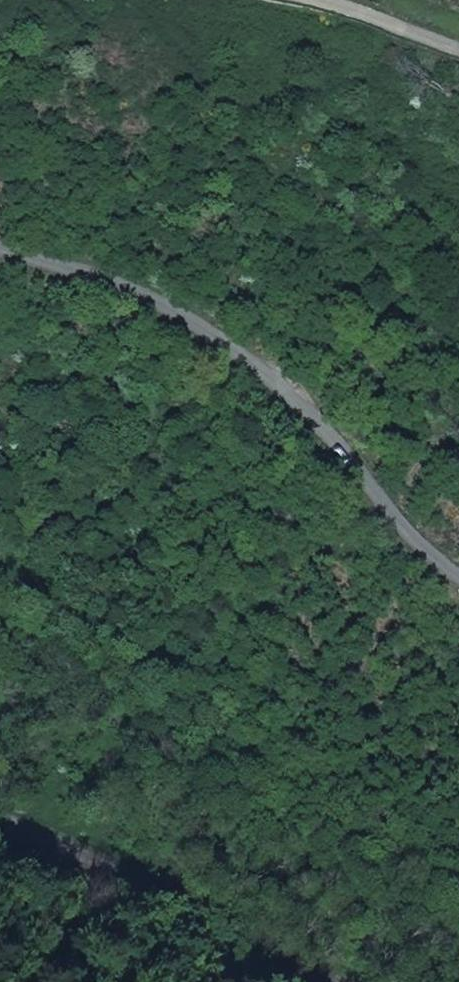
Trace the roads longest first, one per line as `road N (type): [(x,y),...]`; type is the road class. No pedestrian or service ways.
road 1 (unclassified): [(458,573),(408,534),(323,433),(165,305),(0,248)]
road 2 (unclassified): [(0,822),(300,981)]
road 3 (unclassified): [(324,0),(458,48)]

